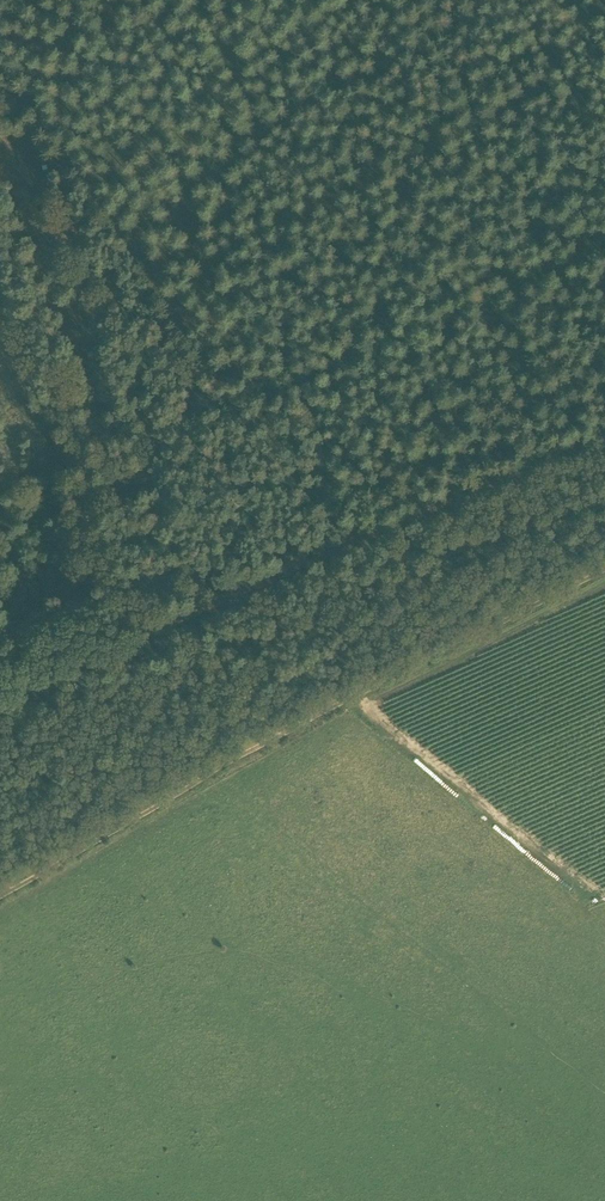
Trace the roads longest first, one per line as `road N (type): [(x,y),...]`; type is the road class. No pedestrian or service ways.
road 1 (track): [(0,896),(604,569)]
road 2 (track): [(0,697),(604,435)]

